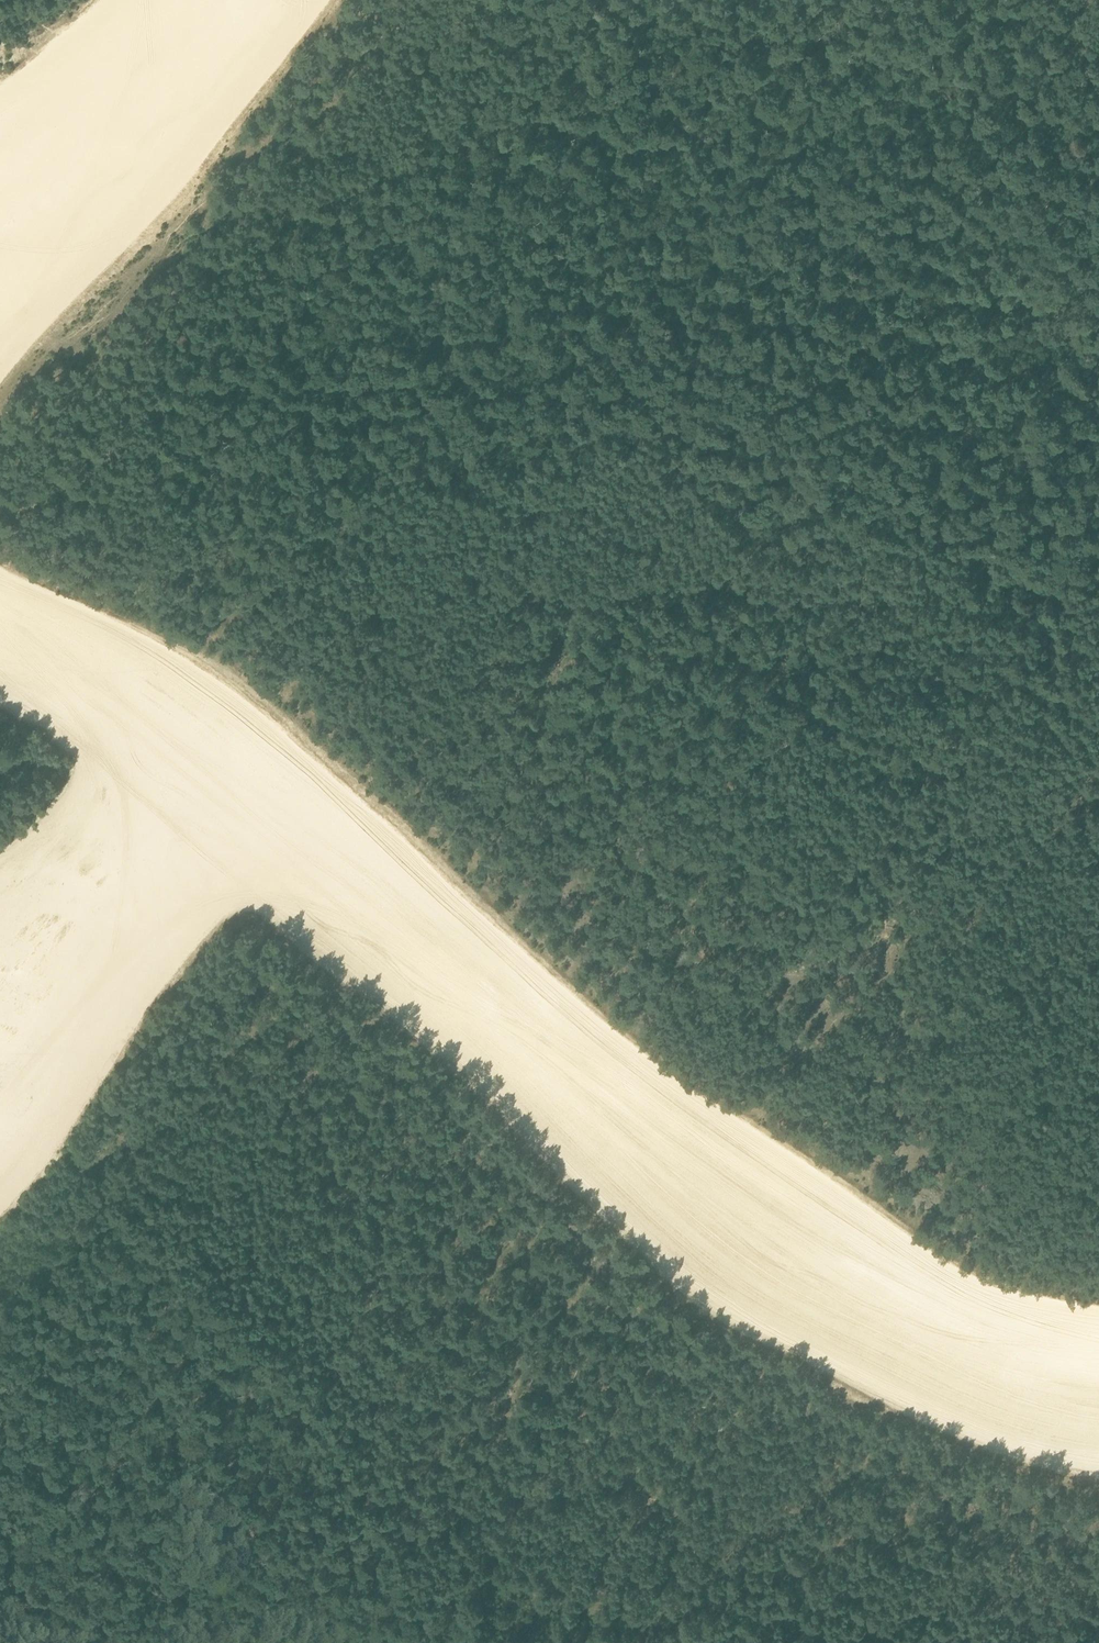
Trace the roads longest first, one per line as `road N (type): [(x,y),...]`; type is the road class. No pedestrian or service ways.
road 1 (track): [(1098,1385),(1014,1376),(899,1323),(639,1154),(531,1044),(291,832),(0,637)]
road 2 (track): [(0,316),(191,129),(289,0)]

